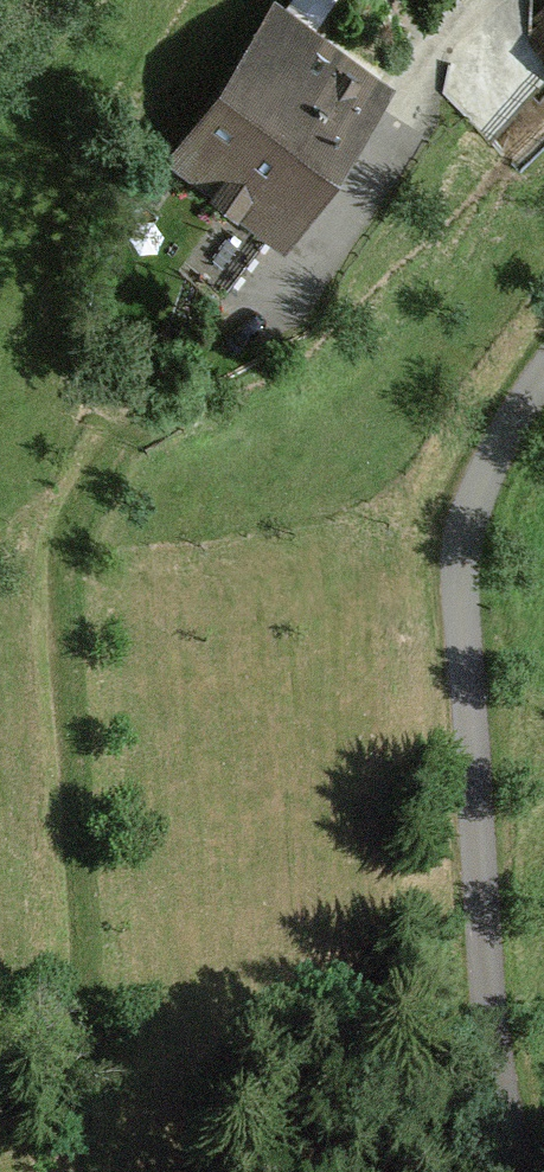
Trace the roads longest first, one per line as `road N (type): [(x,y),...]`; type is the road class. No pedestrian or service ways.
road 1 (track): [(483,0),(251,312),(161,395),(91,483),(68,531),(63,588),(80,1171)]
road 2 (track): [(543,380),(492,461),(464,548),(485,939),(498,1061),(523,1171)]

